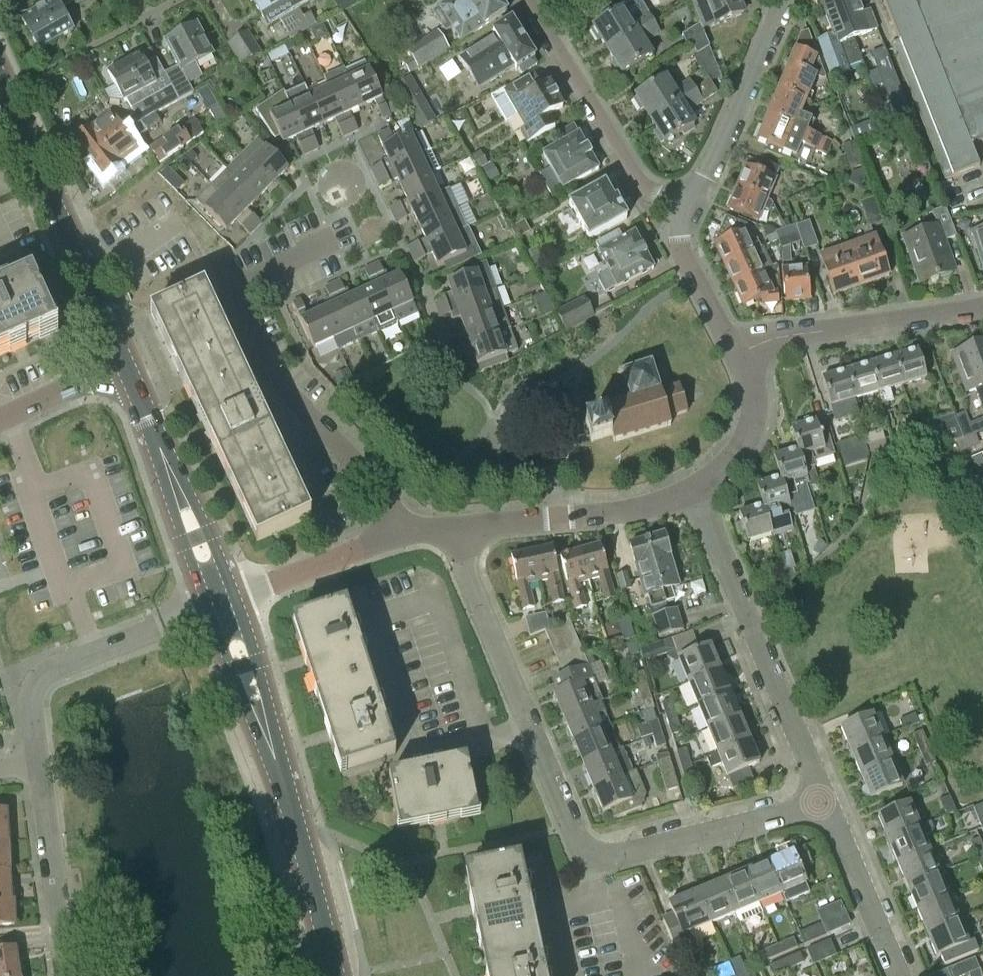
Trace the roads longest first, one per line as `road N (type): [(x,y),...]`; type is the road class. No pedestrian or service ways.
road 1 (residential): [(823,801),(613,855),(578,846),(452,526)]
road 2 (residential): [(401,539),(373,479),(269,374),(231,290),(332,244)]
road 3 (tertiary): [(327,975),(262,724),(220,603)]
road 4 (residential): [(823,801),(705,524),(686,503)]
road 5 (tertiary): [(125,367),(0,98)]
road 6 (residential): [(33,765),(28,697),(40,678),(220,603)]
road 7 (residential): [(528,0),(640,184),(679,211)]
road 8 (tertiary): [(220,603),(125,367)]
road 9 (residential): [(739,347),(982,303)]
road 10 (residential): [(452,526),(686,503)]
road 11 (residential): [(679,211),(782,0)]
road 12 (residential): [(68,975),(33,765)]
road 13 (residential): [(220,603),(401,539)]
road 14 (residential): [(897,975),(823,801)]
road 15 (residential): [(686,503),(728,464),(754,420),(755,383),(739,347)]
road 16 (residential): [(679,211),(684,249),(739,347)]
road 17 (residential): [(0,419),(125,367)]

